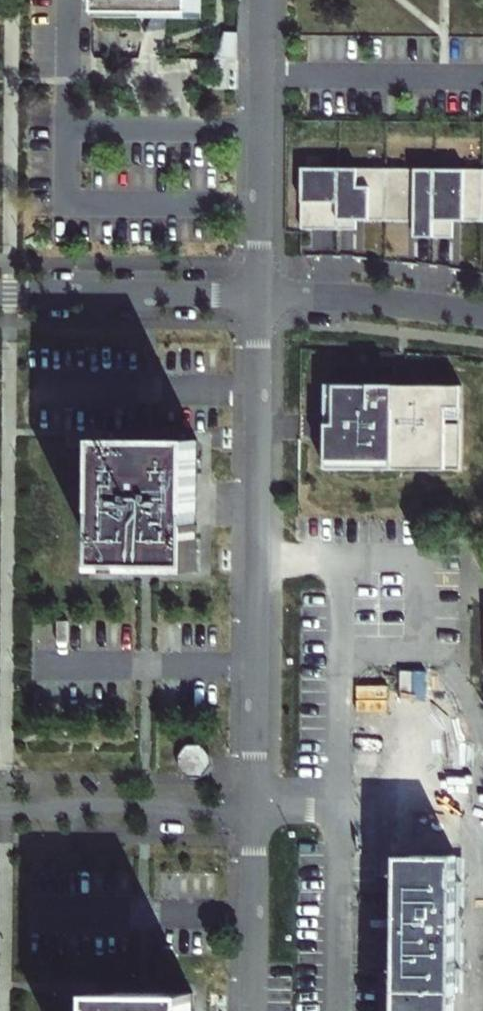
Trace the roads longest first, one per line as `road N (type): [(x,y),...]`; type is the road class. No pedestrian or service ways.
road 1 (residential): [(259,295),(253,808)]
road 2 (residential): [(262,0),(259,295)]
road 3 (residential): [(0,293),(259,295)]
road 4 (residential): [(0,807),(253,808)]
road 5 (residential): [(482,314),(259,295)]
road 6 (residential): [(253,808),(251,1010)]

